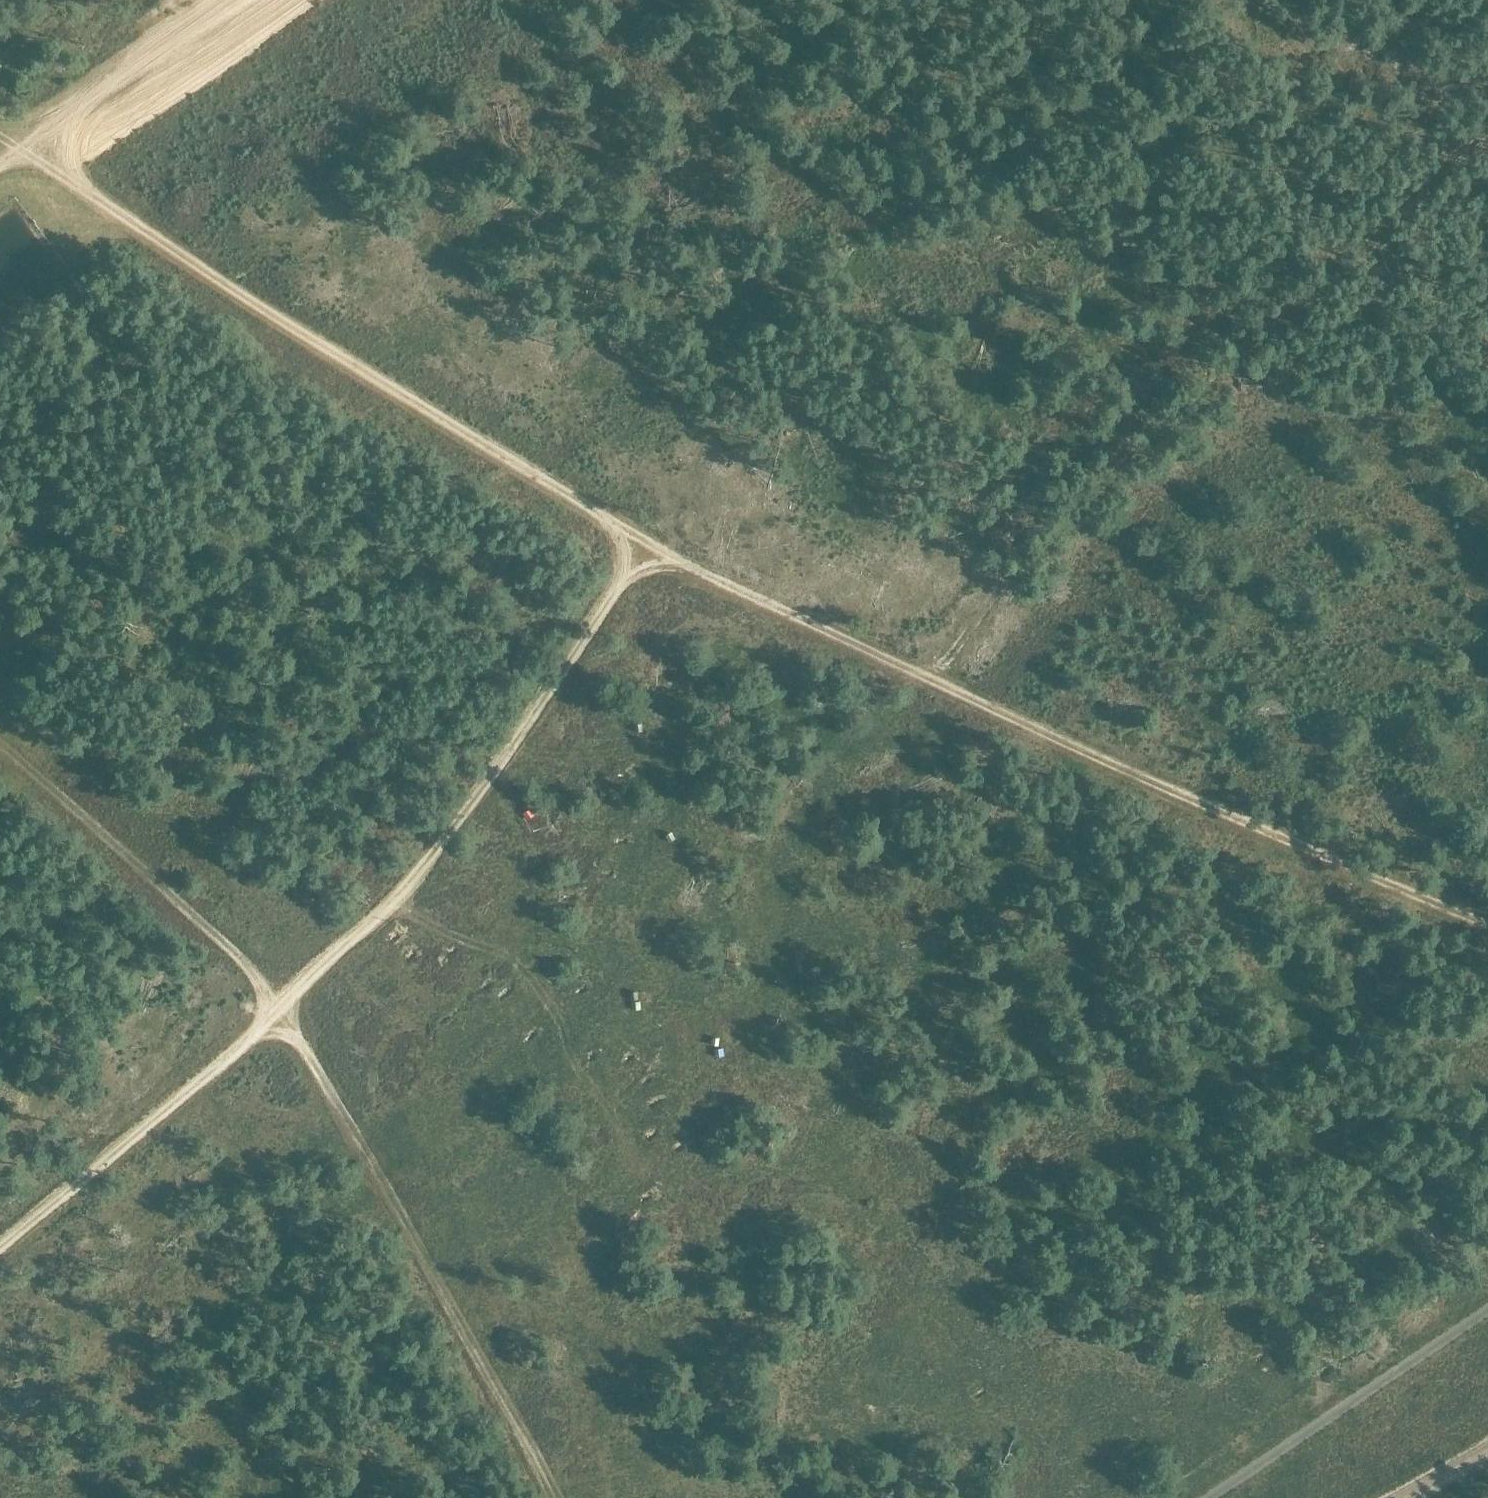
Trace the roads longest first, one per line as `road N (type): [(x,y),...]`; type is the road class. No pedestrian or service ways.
road 1 (unclassified): [(1208,1497),(1487,1309)]

